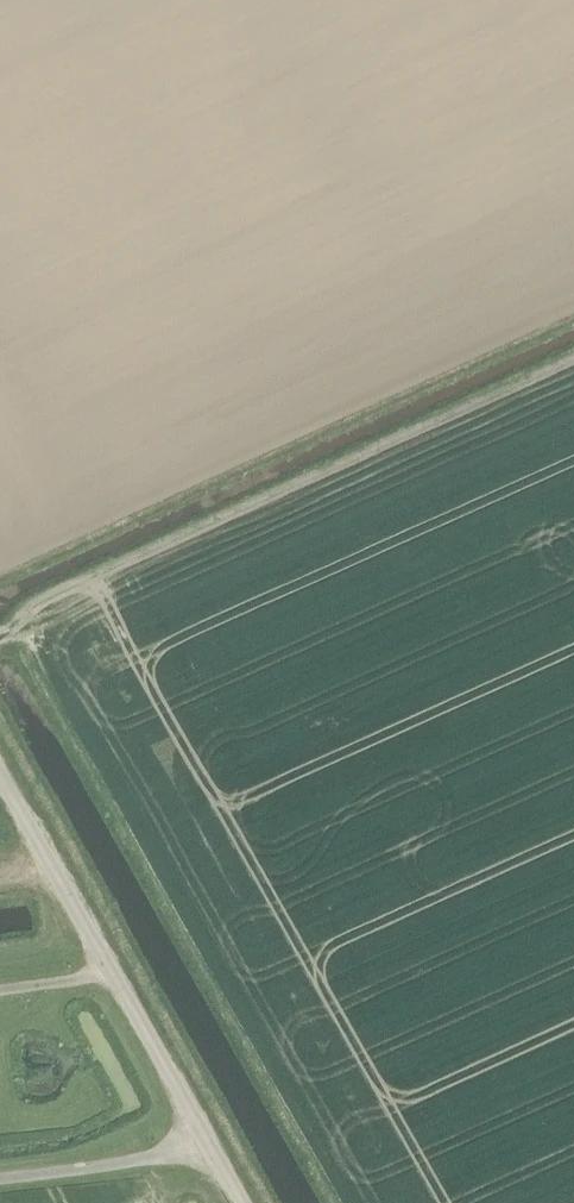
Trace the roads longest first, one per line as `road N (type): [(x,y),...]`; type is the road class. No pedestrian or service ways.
road 1 (unclassified): [(242,1202),(0,774)]

